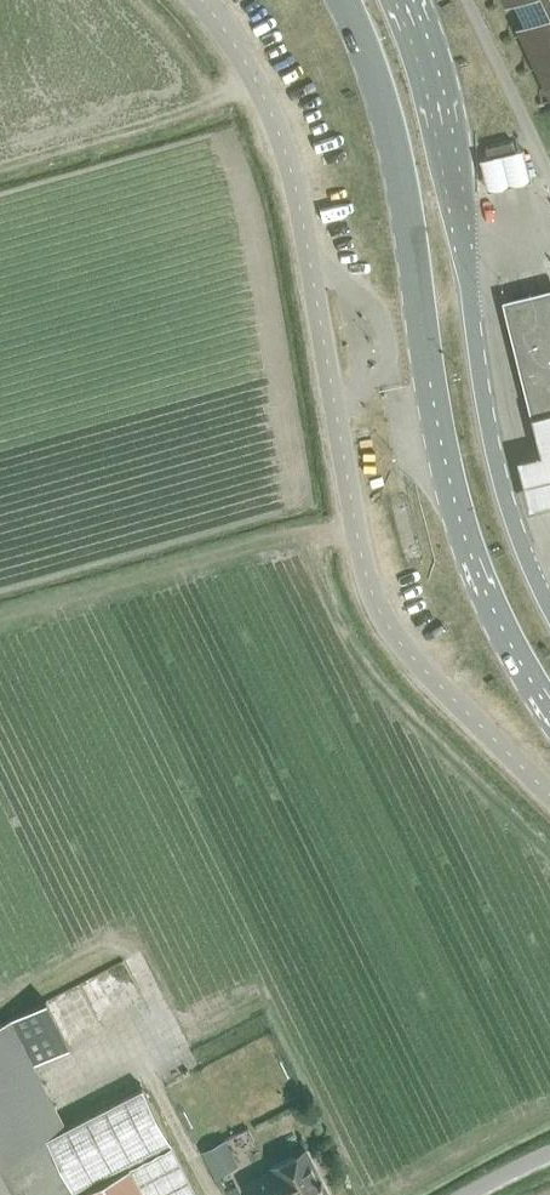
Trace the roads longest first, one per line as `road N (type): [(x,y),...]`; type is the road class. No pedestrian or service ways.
road 1 (unclassified): [(199,0),(250,67),(294,177),(375,601),(401,644),(549,795)]
road 2 (secondary): [(346,0),(400,170),(438,423),(464,535),(505,632),(549,710)]
road 3 (secondary): [(549,607),(507,499),(431,70),(404,0)]
road 4 (track): [(0,1009),(126,944),(176,1041),(271,1004)]

